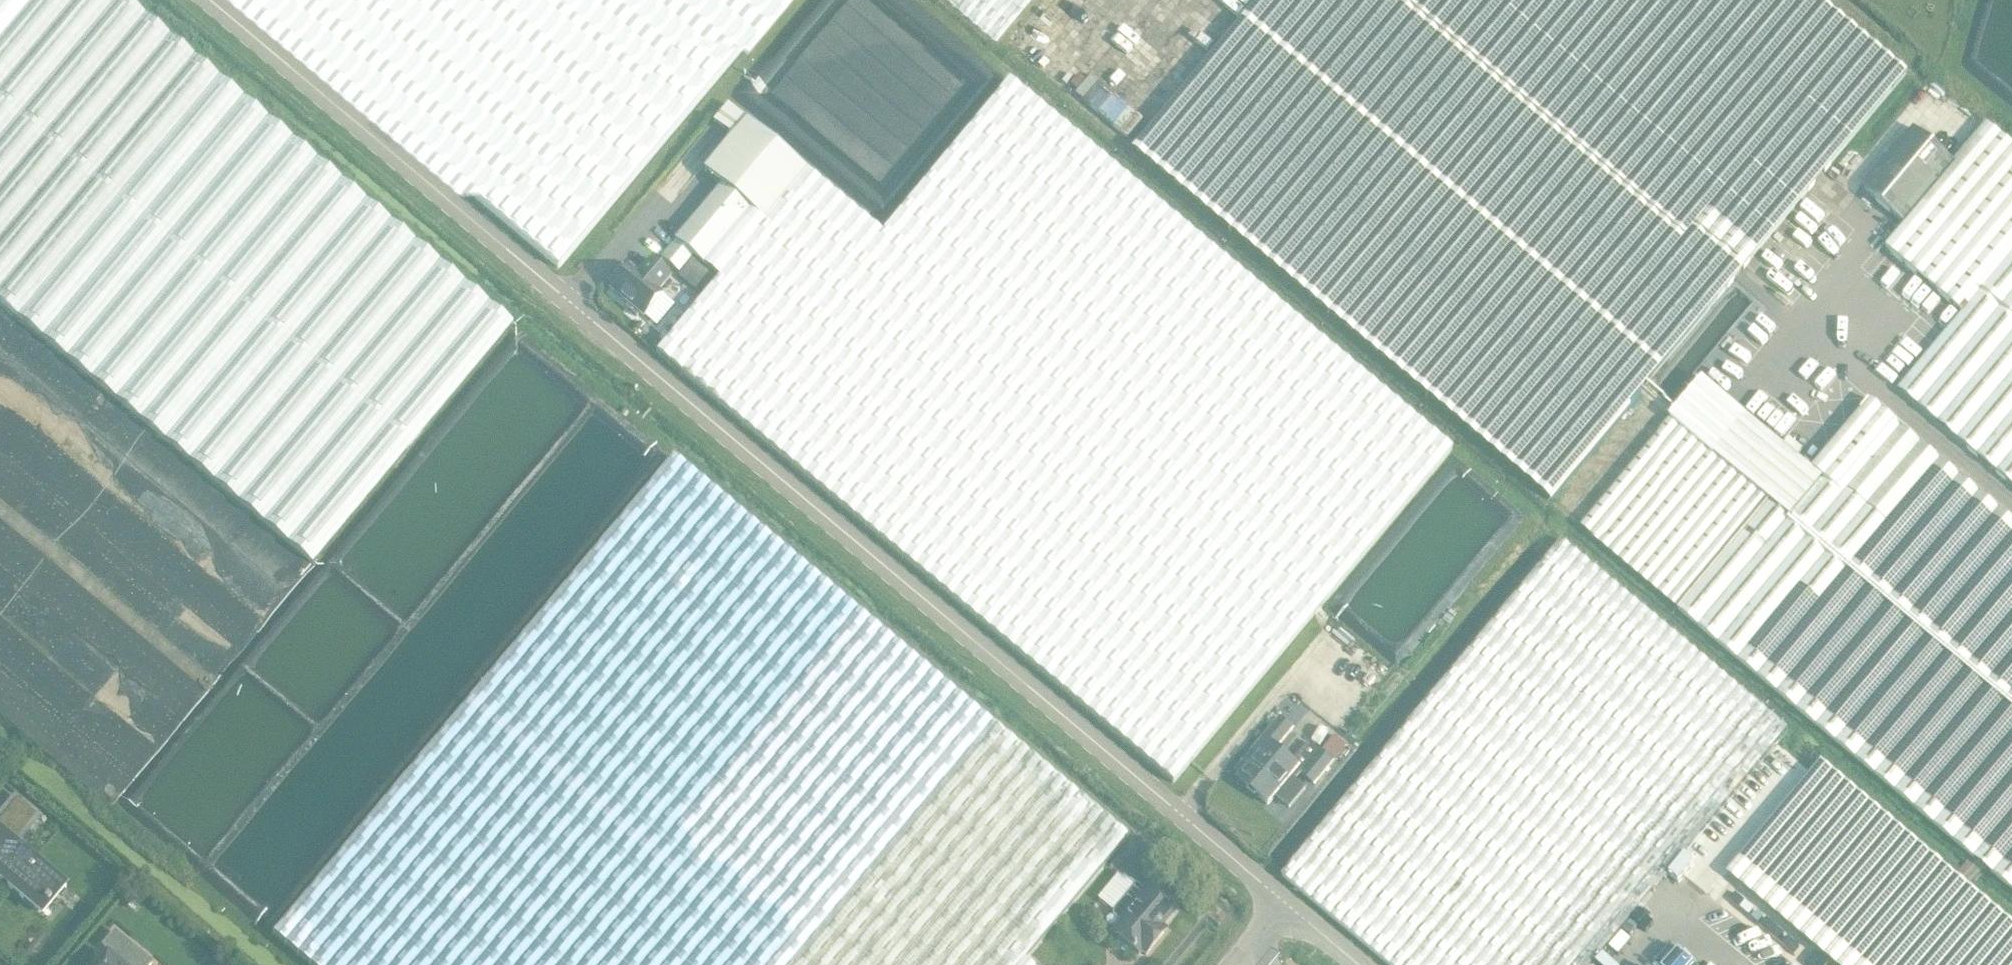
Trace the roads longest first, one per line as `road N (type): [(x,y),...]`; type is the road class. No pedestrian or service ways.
road 1 (unclassified): [(1282,900),(209,0)]

